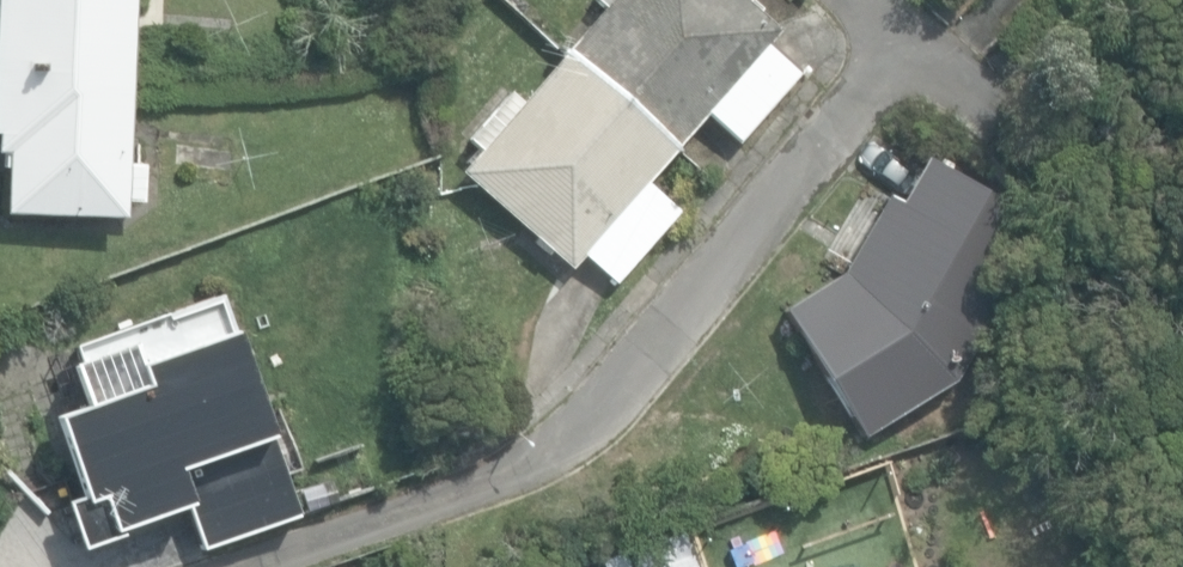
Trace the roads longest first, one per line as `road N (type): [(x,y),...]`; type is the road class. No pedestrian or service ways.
road 1 (residential): [(930,30),(624,420),(277,566)]

